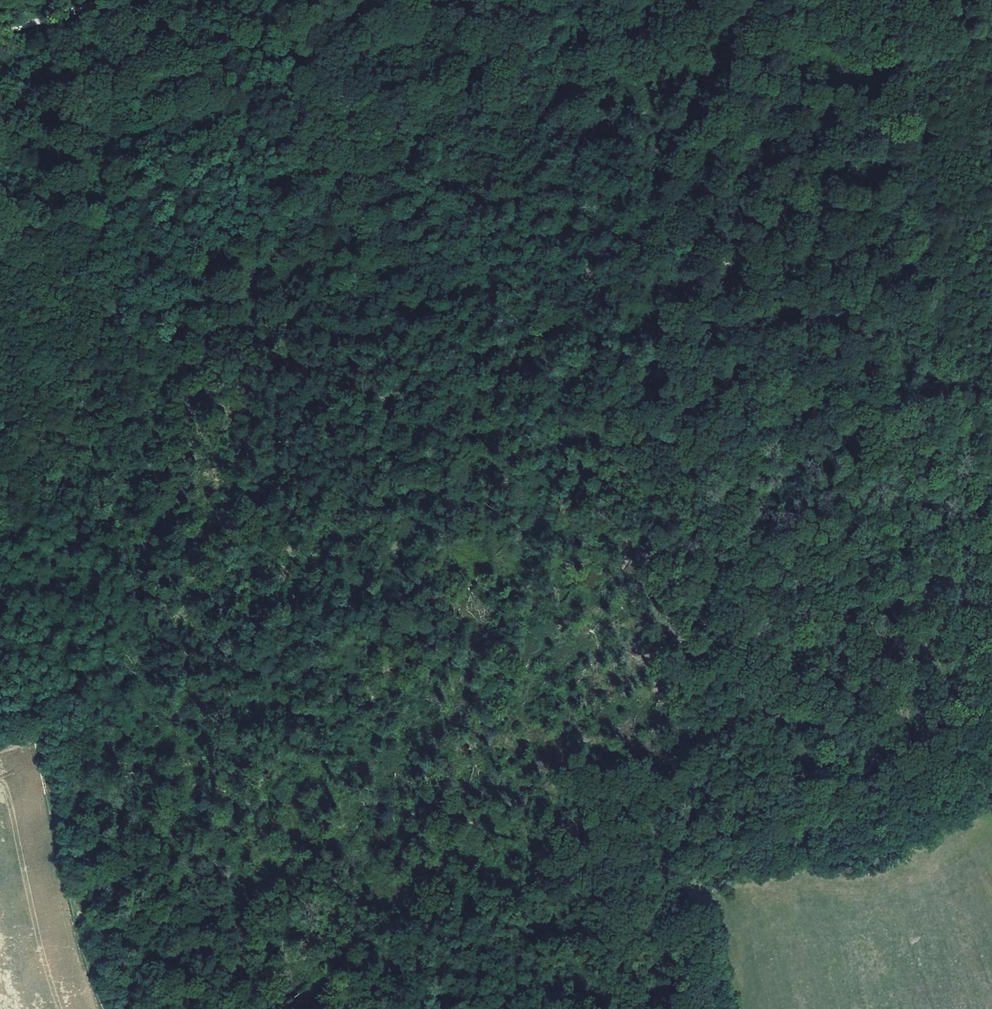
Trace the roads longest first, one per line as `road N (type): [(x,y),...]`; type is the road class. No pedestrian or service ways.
road 1 (track): [(0,722),(146,666)]

